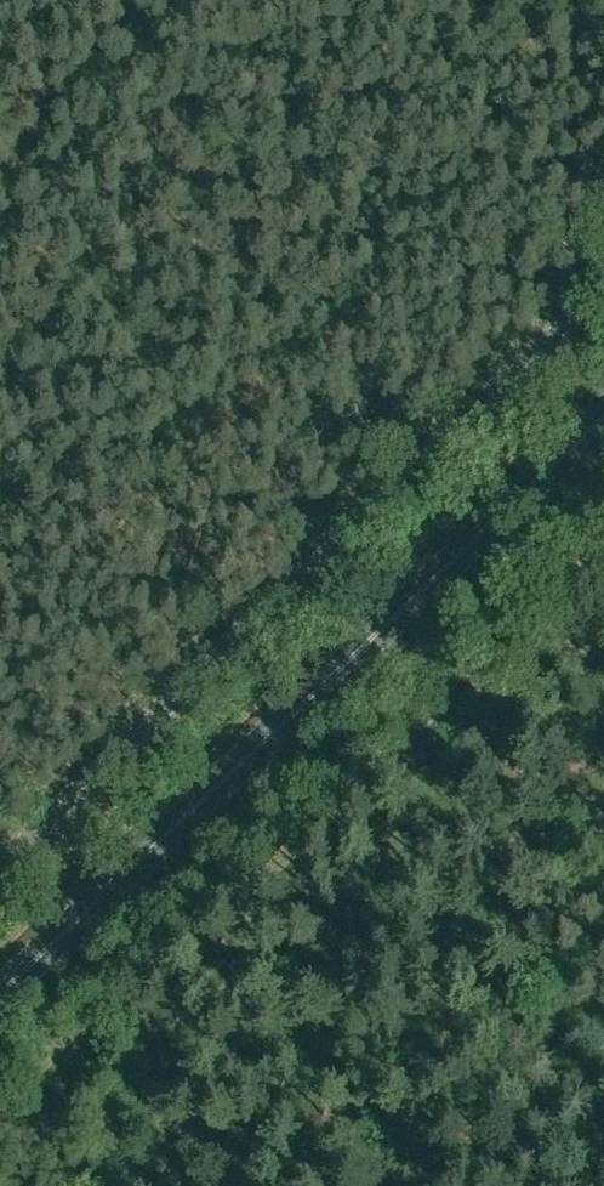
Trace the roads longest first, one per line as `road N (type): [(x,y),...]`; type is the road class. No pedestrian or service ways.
road 1 (primary): [(0,1000),(603,421)]
road 2 (unclassified): [(0,867),(603,290)]

